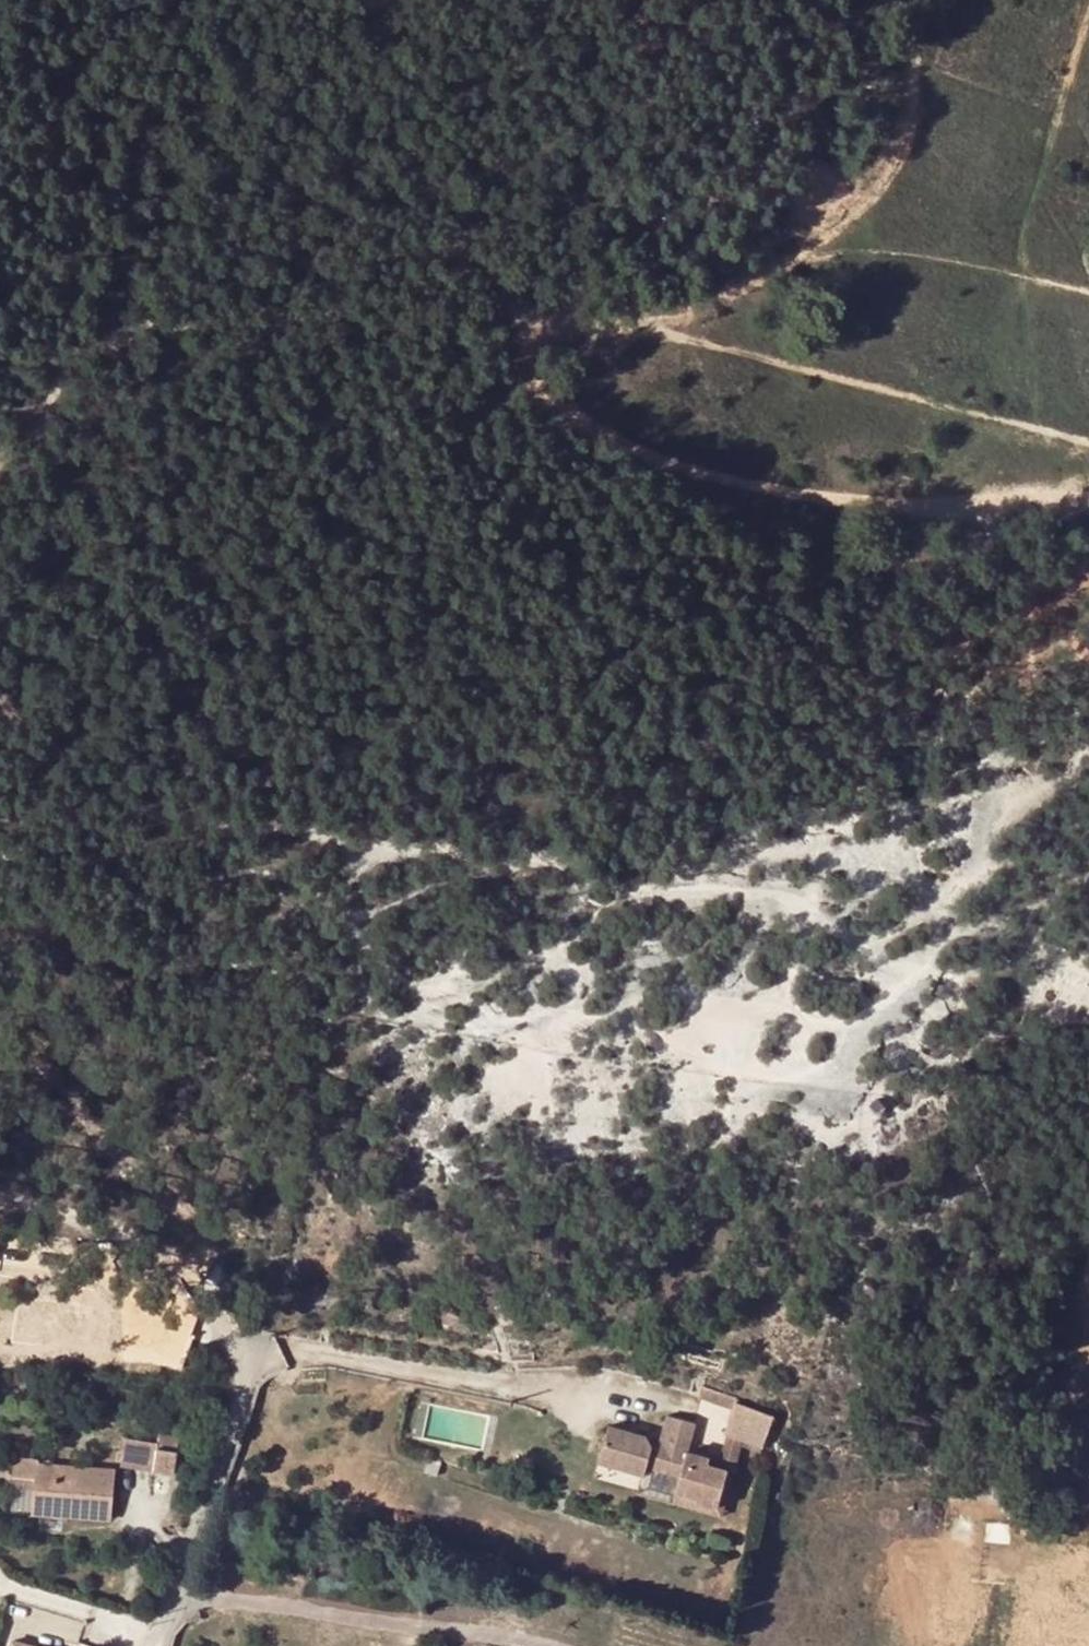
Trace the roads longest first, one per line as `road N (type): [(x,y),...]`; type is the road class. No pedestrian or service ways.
road 1 (residential): [(157,1645),(263,1349)]

